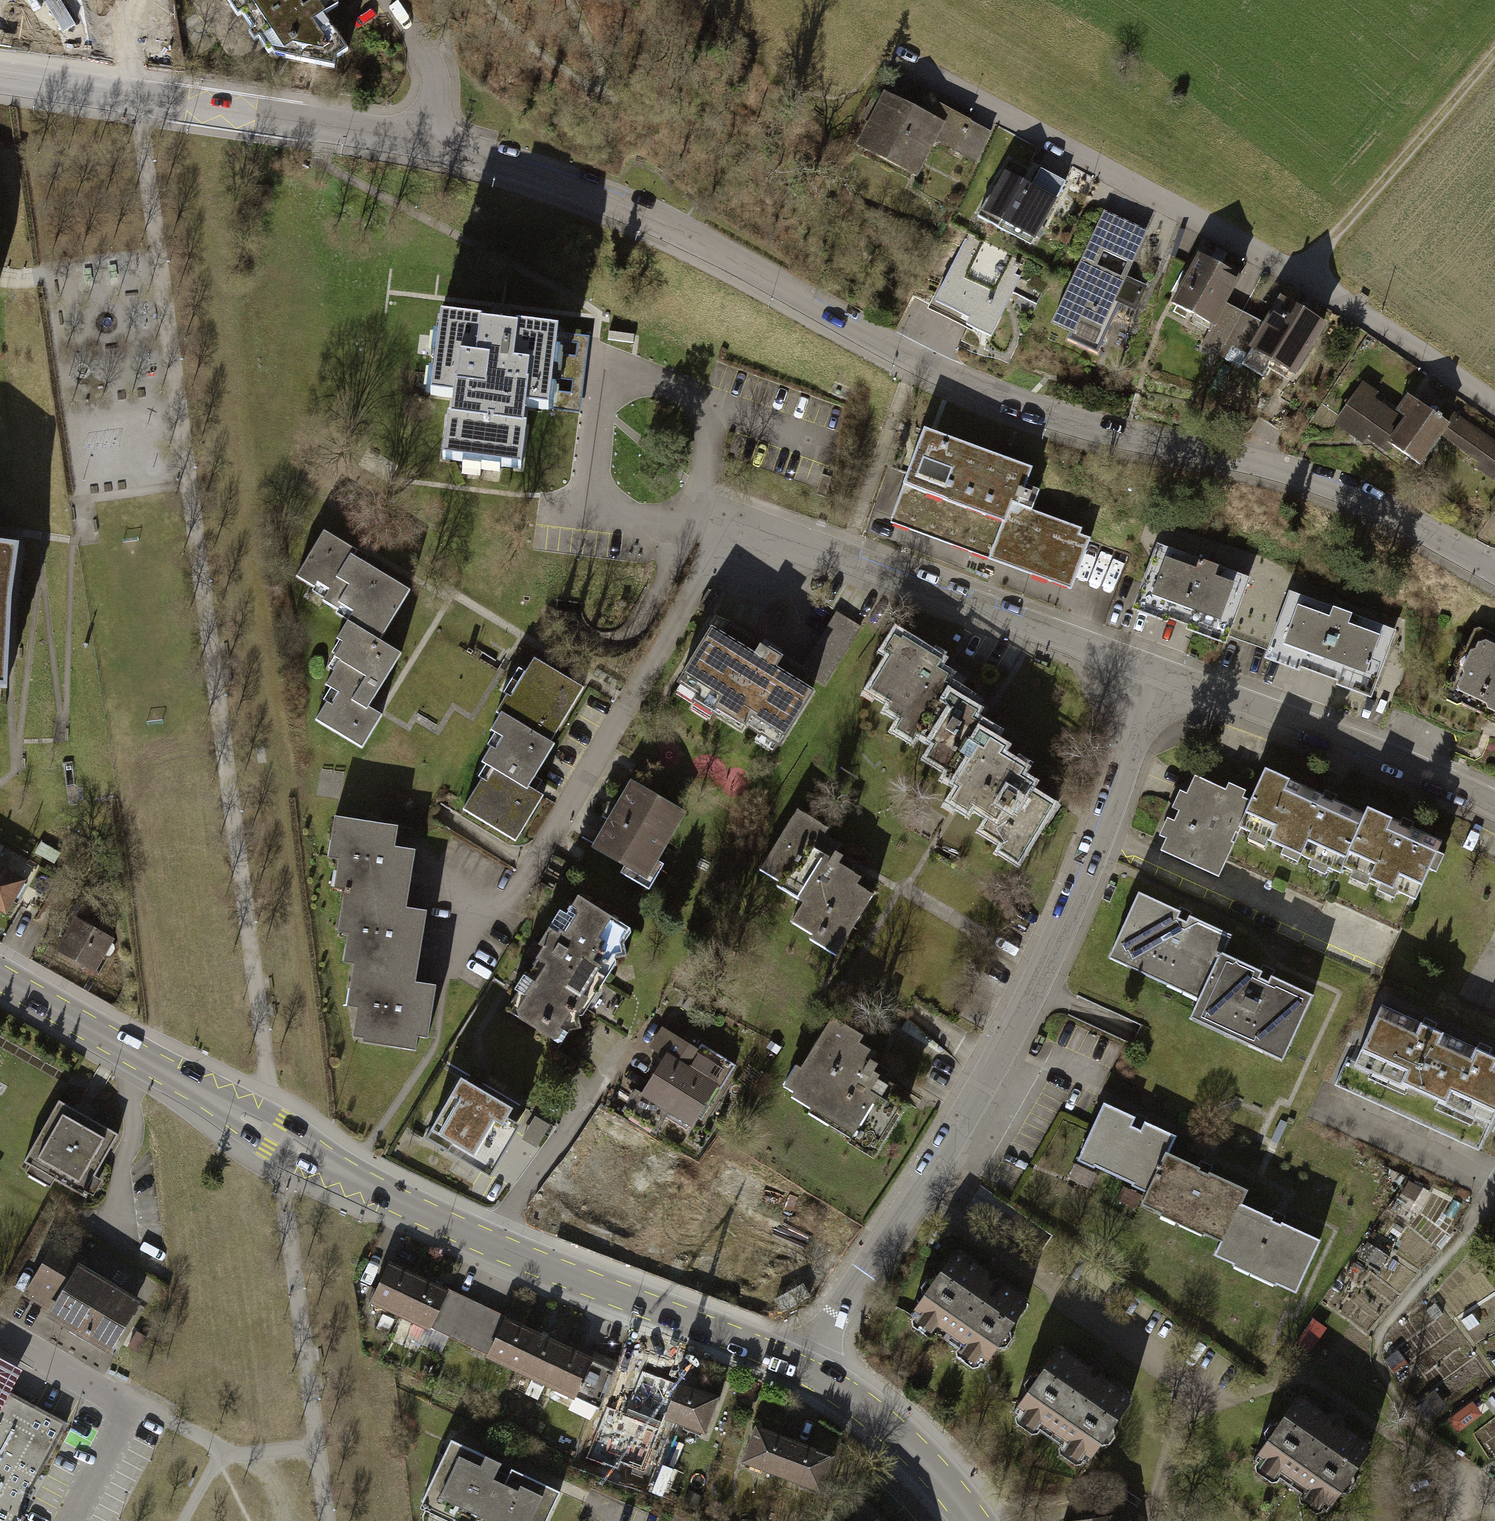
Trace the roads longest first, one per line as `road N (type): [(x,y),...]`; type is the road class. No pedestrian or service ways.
road 1 (motorway): [(42,0),(253,1520)]
road 2 (motorway): [(315,1520),(115,0)]
road 3 (residential): [(1494,571),(1305,476),(1029,410),(915,360),(649,216),(426,141)]
road 4 (secondary): [(803,1370),(391,1200),(0,978)]
road 5 (residential): [(803,1370),(962,1138),(1042,986),(1116,814),(1160,677)]
road 6 (residential): [(889,59),(1302,279),(1494,408)]
road 7 (residential): [(721,522),(630,699),(475,959)]
road 8 (residential): [(1160,677),(721,522)]
road 9 (residential): [(426,141),(0,79)]
road 10 (residential): [(1494,808),(1160,677)]
road 11 (track): [(1302,279),(1494,49)]
road 12 (secondary): [(968,1520),(912,1457),(803,1370)]
road 13 (residential): [(390,0),(434,69),(426,141)]
road 14 (residential): [(125,1410),(0,1336)]

